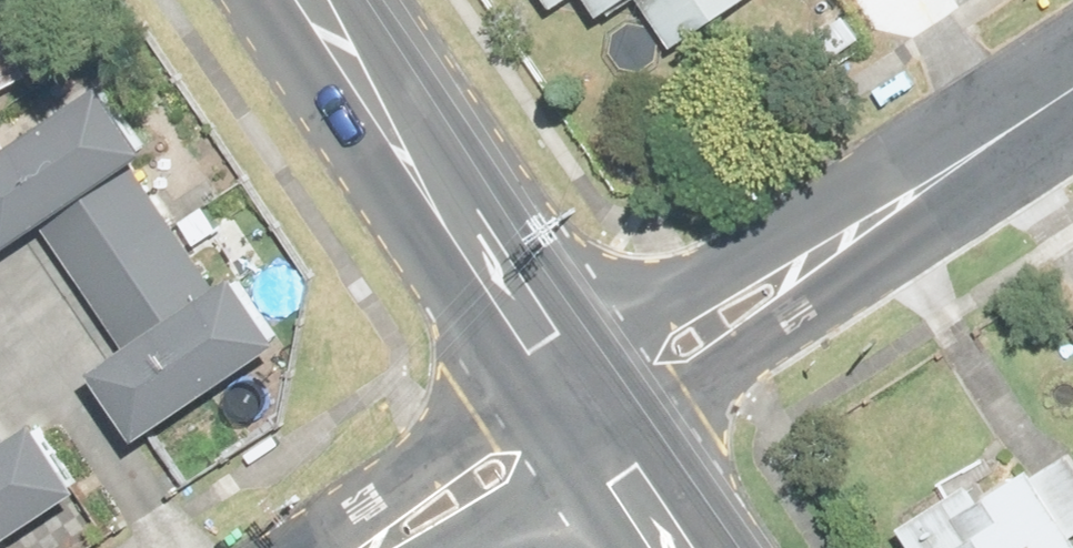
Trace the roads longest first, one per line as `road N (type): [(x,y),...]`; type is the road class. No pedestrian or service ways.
road 1 (tertiary): [(585,414),(1072,95)]
road 2 (tertiary): [(305,0),(585,414)]
road 3 (tertiary): [(380,547),(585,414)]
road 4 (tertiary): [(585,414),(677,547)]

